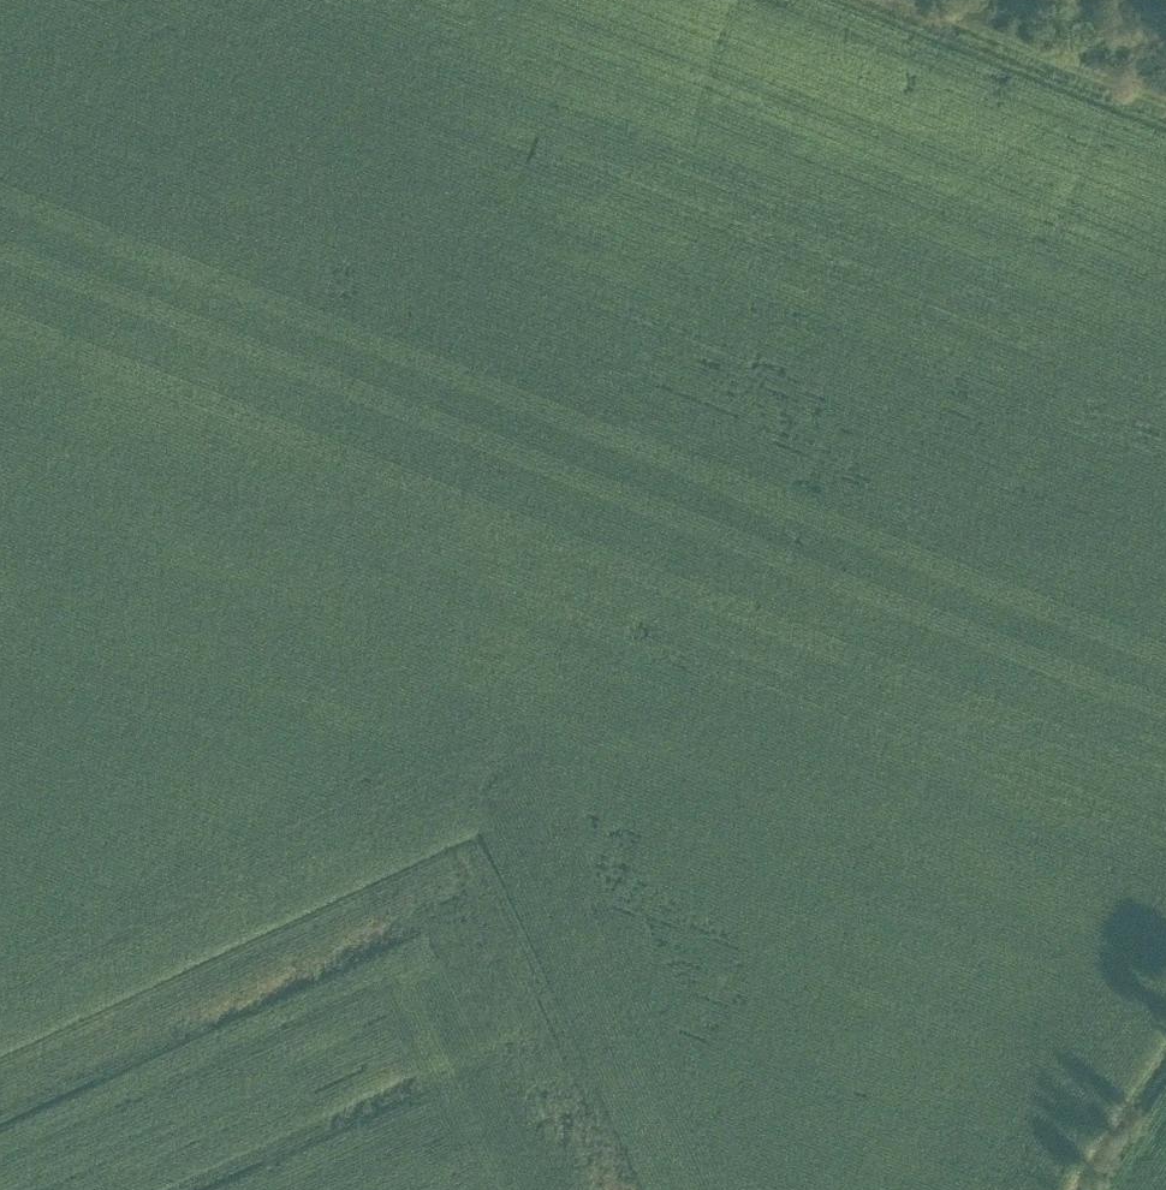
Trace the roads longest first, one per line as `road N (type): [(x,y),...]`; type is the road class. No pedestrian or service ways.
road 1 (track): [(1165,98),(915,0)]

